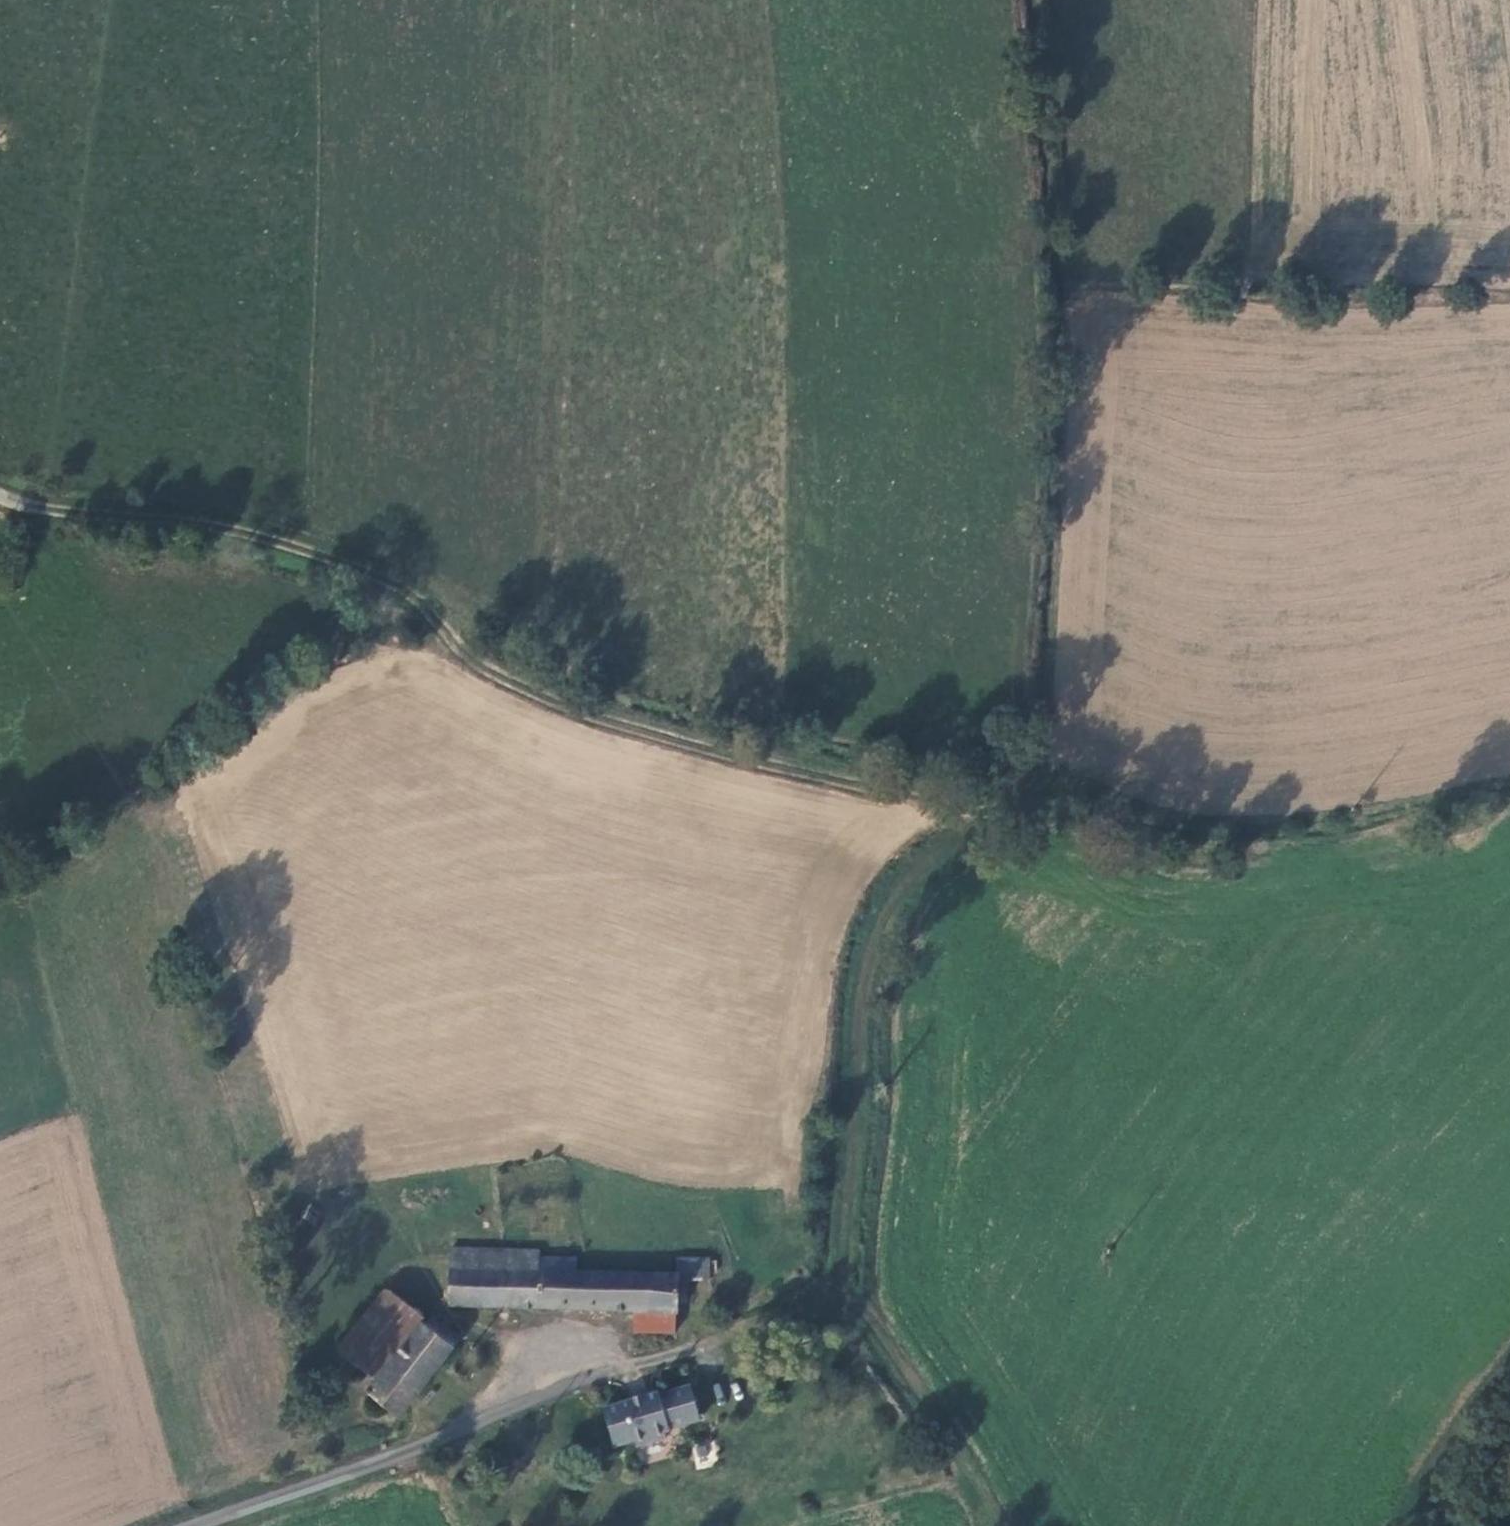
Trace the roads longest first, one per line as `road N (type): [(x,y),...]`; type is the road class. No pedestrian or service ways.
road 1 (track): [(84,514),(178,521),(321,554),(391,579),(487,672),(551,702),(907,796)]
road 2 (unclassified): [(187,1525),(472,1422),(565,1359)]

